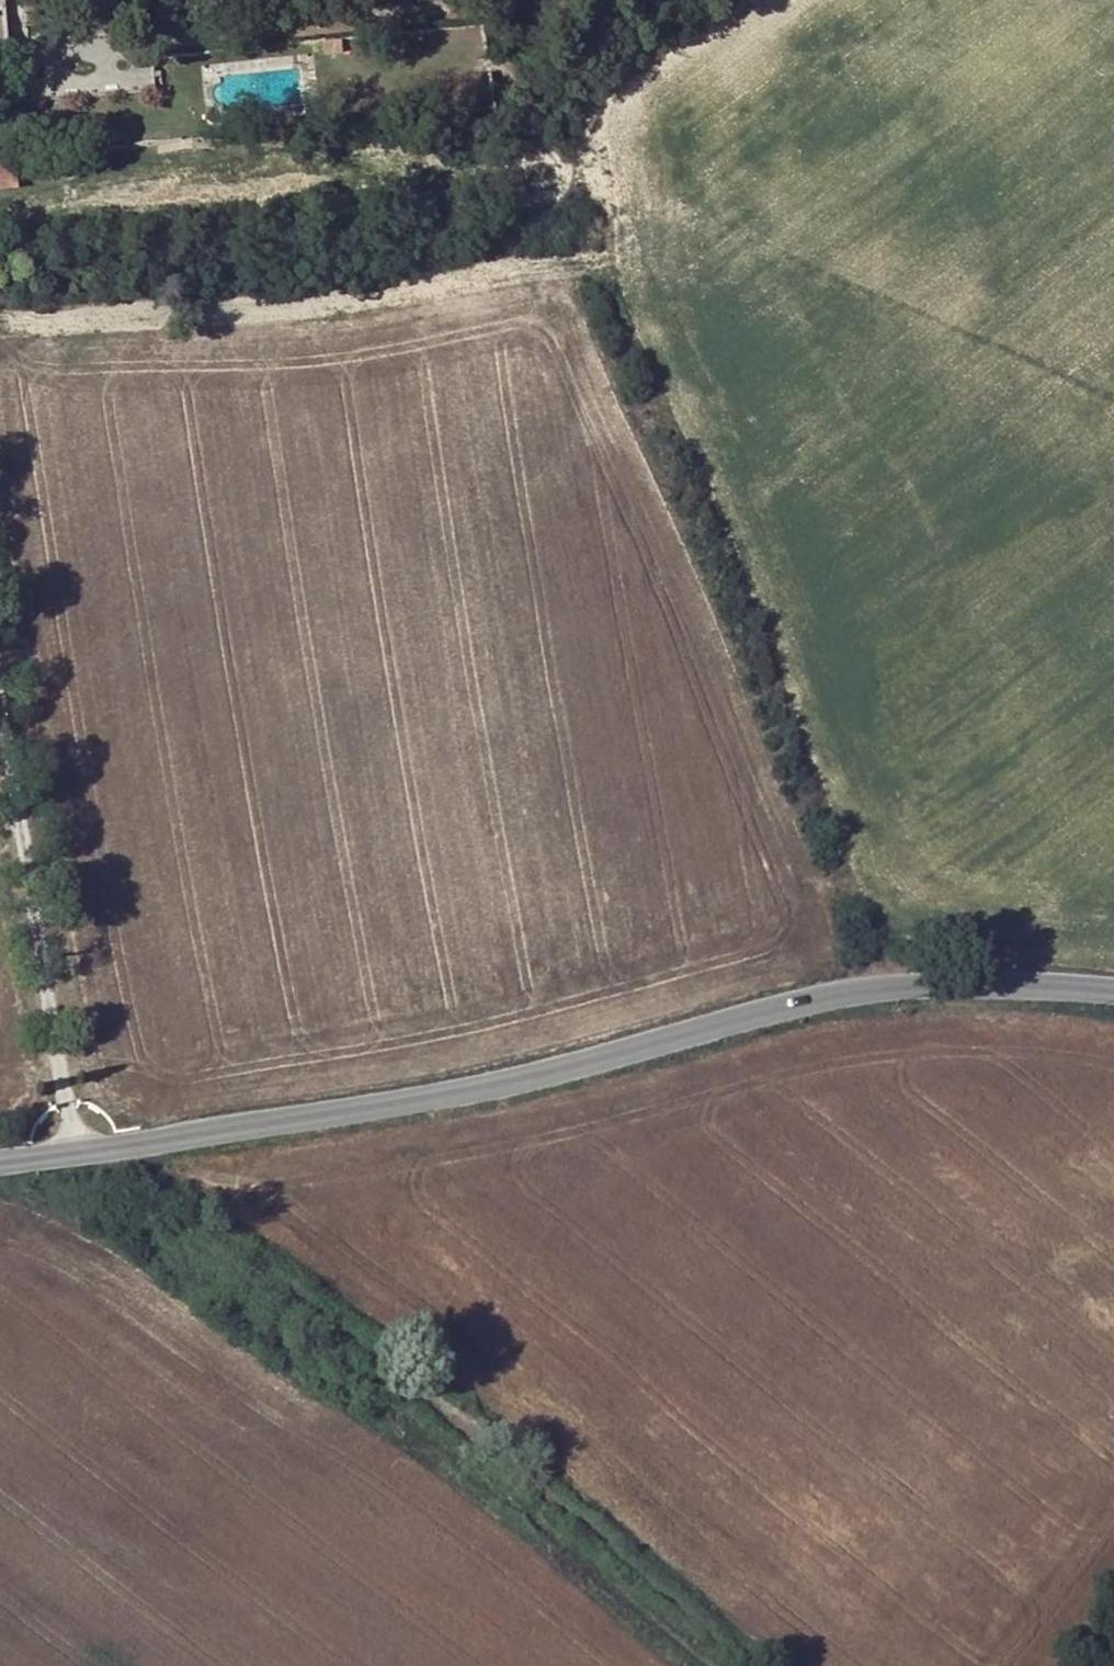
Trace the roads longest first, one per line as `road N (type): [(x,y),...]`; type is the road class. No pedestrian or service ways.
road 1 (tertiary): [(0,1162),(406,1107),(917,987),(1113,991)]
road 2 (track): [(0,745),(69,1152)]

